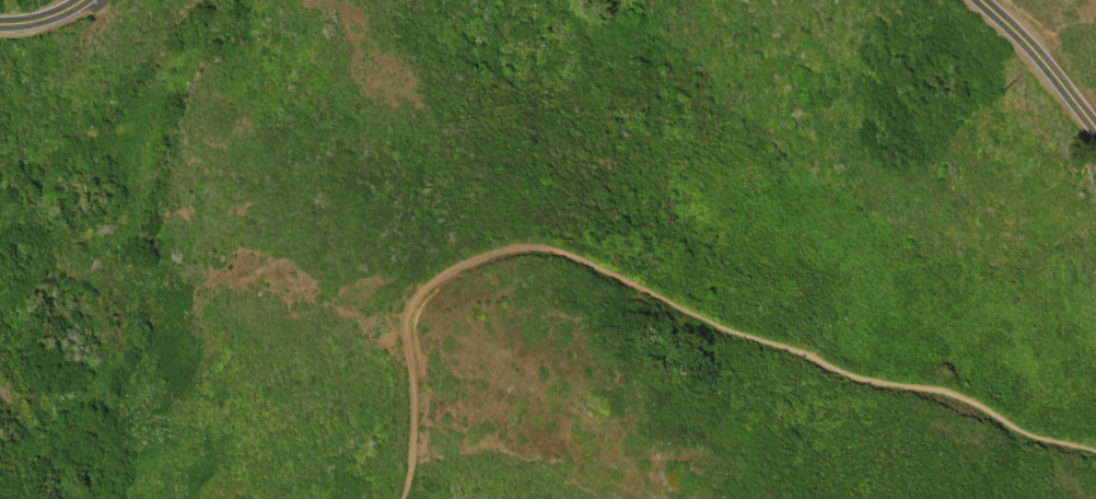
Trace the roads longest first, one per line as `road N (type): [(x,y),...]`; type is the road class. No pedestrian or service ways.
road 1 (track): [(408,498),(416,401),(405,362),(407,286),(499,243),(533,239),(867,380),(961,395),(1035,436),(1095,450)]
road 2 (residential): [(1095,127),(976,0)]

